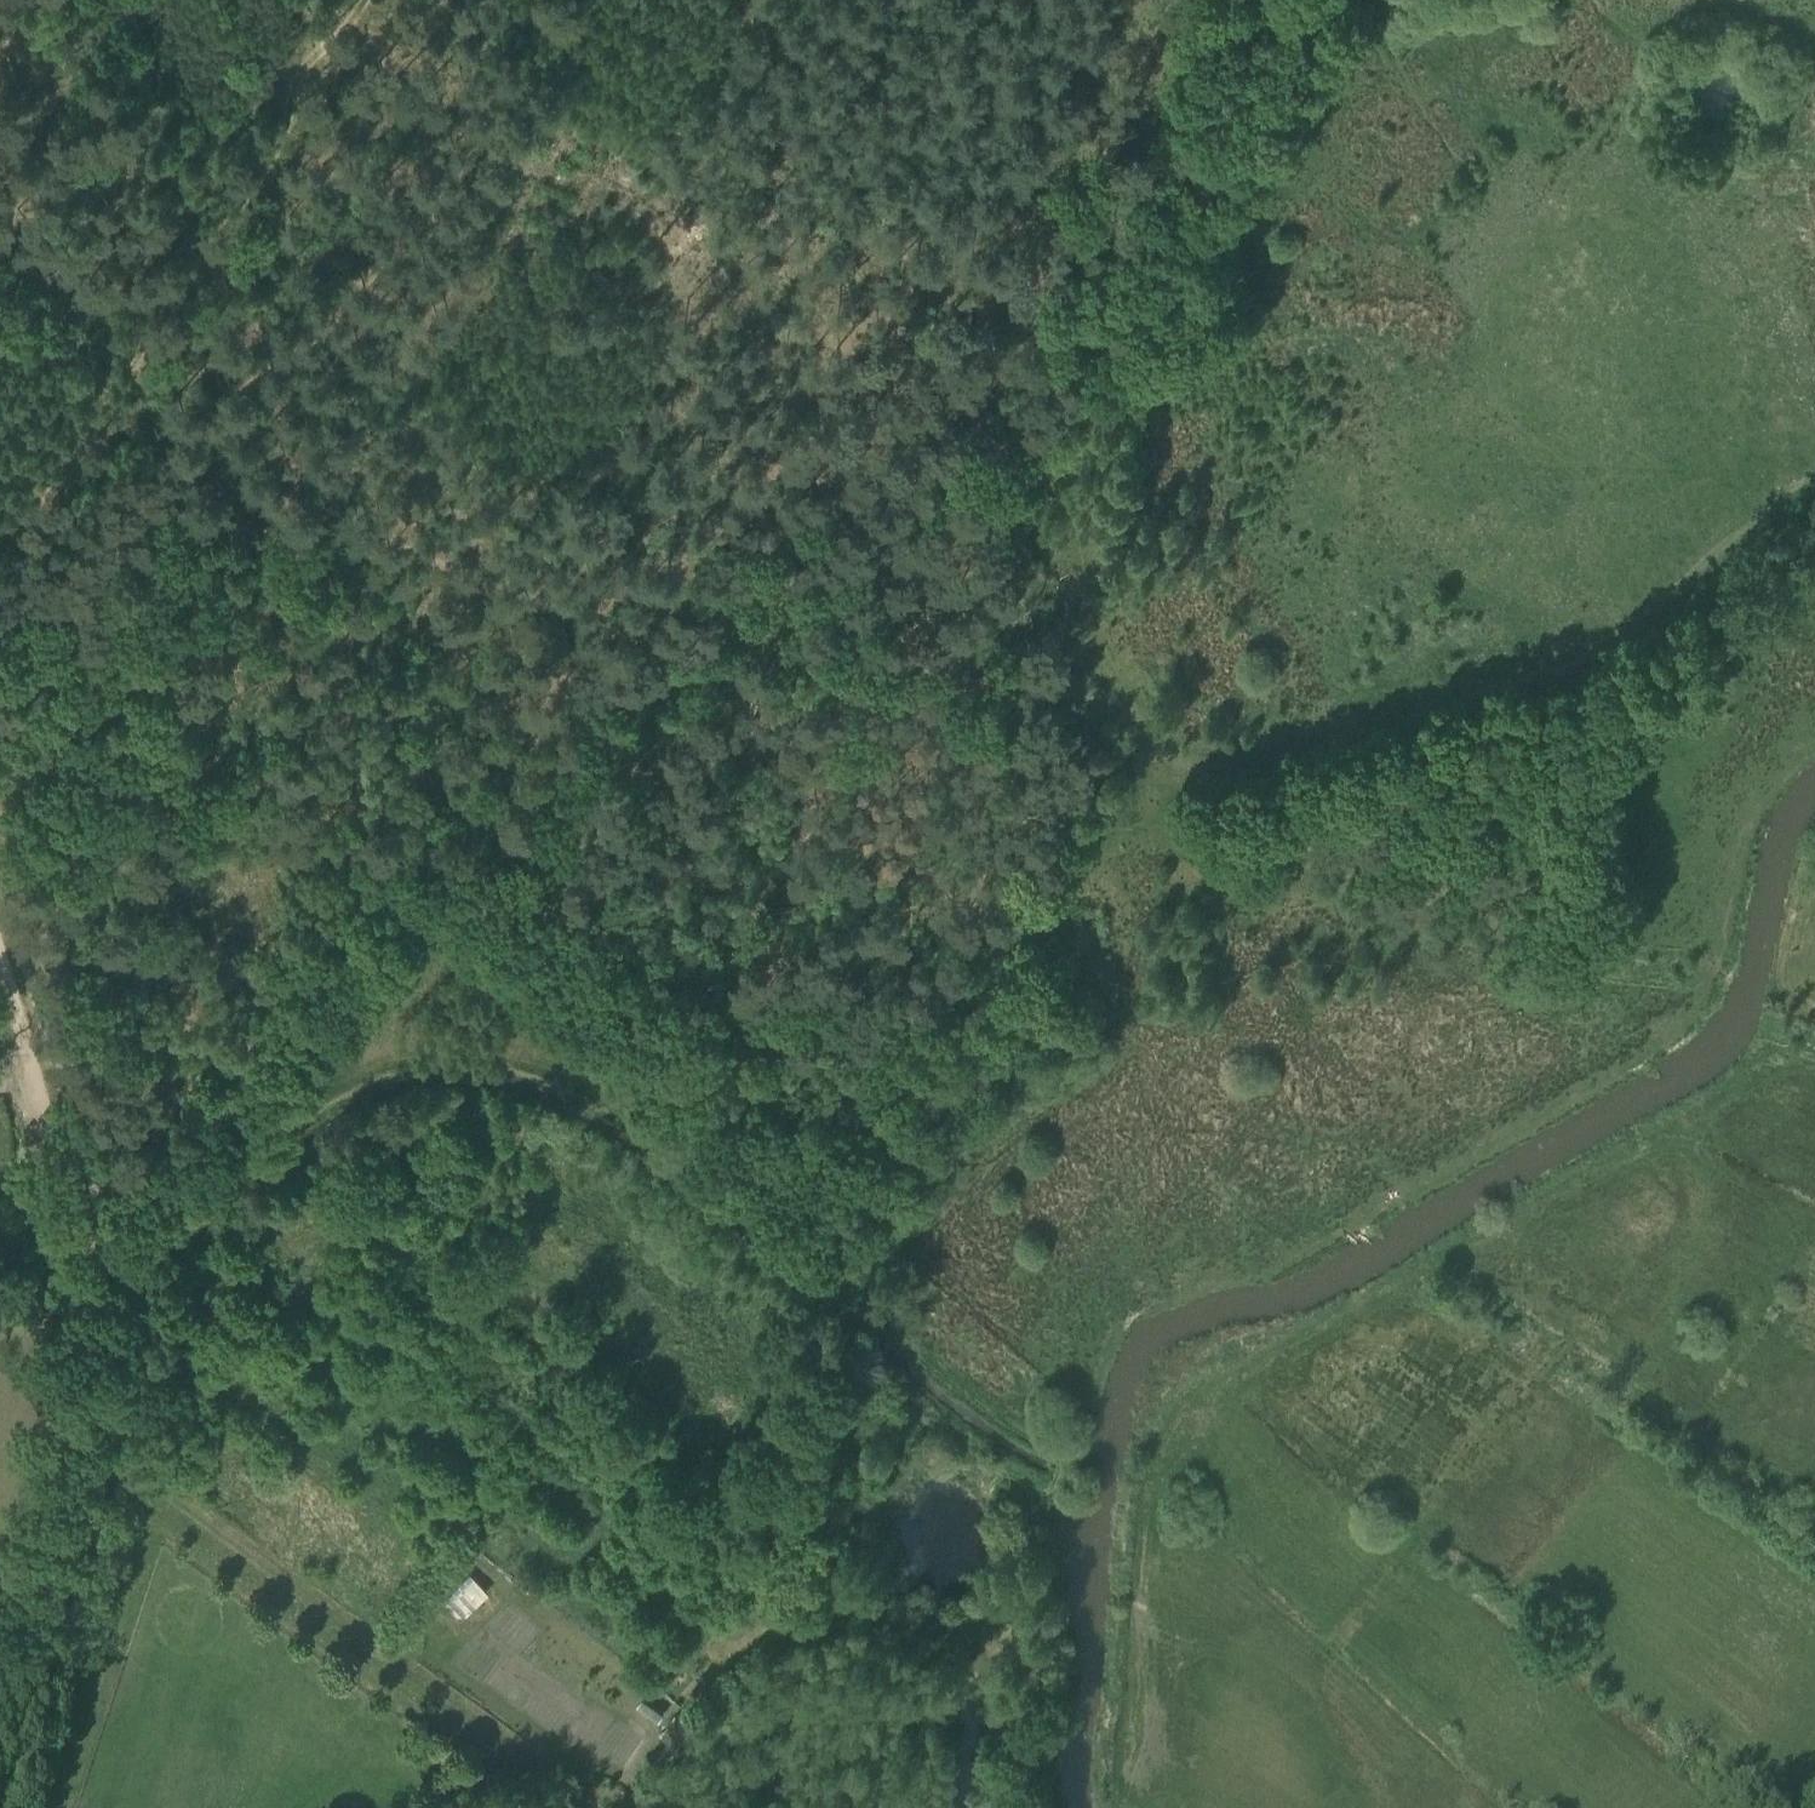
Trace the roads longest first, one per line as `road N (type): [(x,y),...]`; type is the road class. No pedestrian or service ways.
road 1 (track): [(110,1257),(137,1229),(324,914),(395,837),(698,660)]
road 2 (track): [(0,959),(90,1220),(112,1311),(103,1376),(0,1726)]

